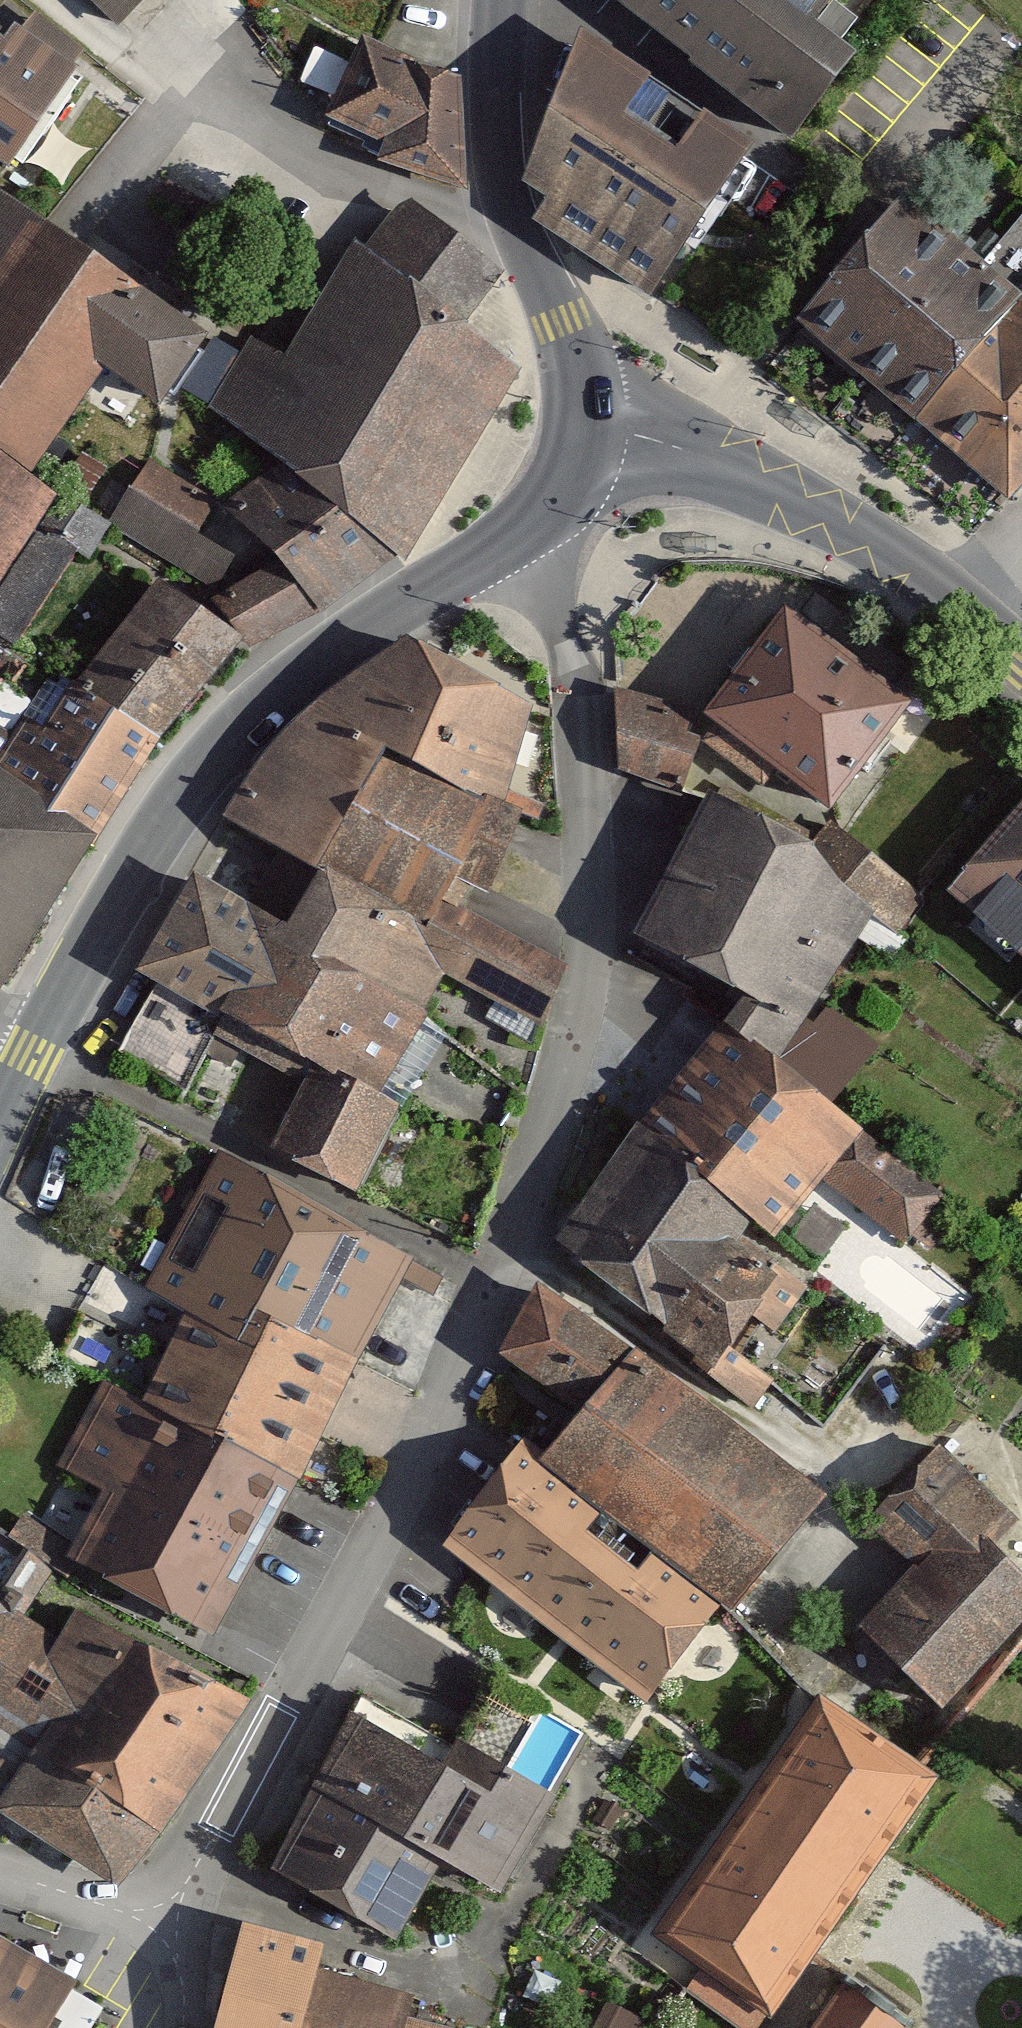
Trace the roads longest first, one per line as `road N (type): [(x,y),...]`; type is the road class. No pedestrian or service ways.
road 1 (residential): [(492,1281),(589,1041),(598,974),(584,709),(563,629),(517,535)]
road 2 (residential): [(168,1925),(465,1349),(492,1281)]
road 3 (secondary): [(43,1040),(227,741),(286,689),(517,535)]
road 4 (residential): [(492,1281),(43,1040)]
road 5 (secondary): [(586,423),(734,472),(898,564),(1021,670)]
road 6 (secondary): [(586,423),(562,325),(516,239),(496,114),(501,0)]
road 7 (residential): [(0,1872),(168,1925)]
road 8 (secondary): [(517,535),(577,470),(586,423)]

